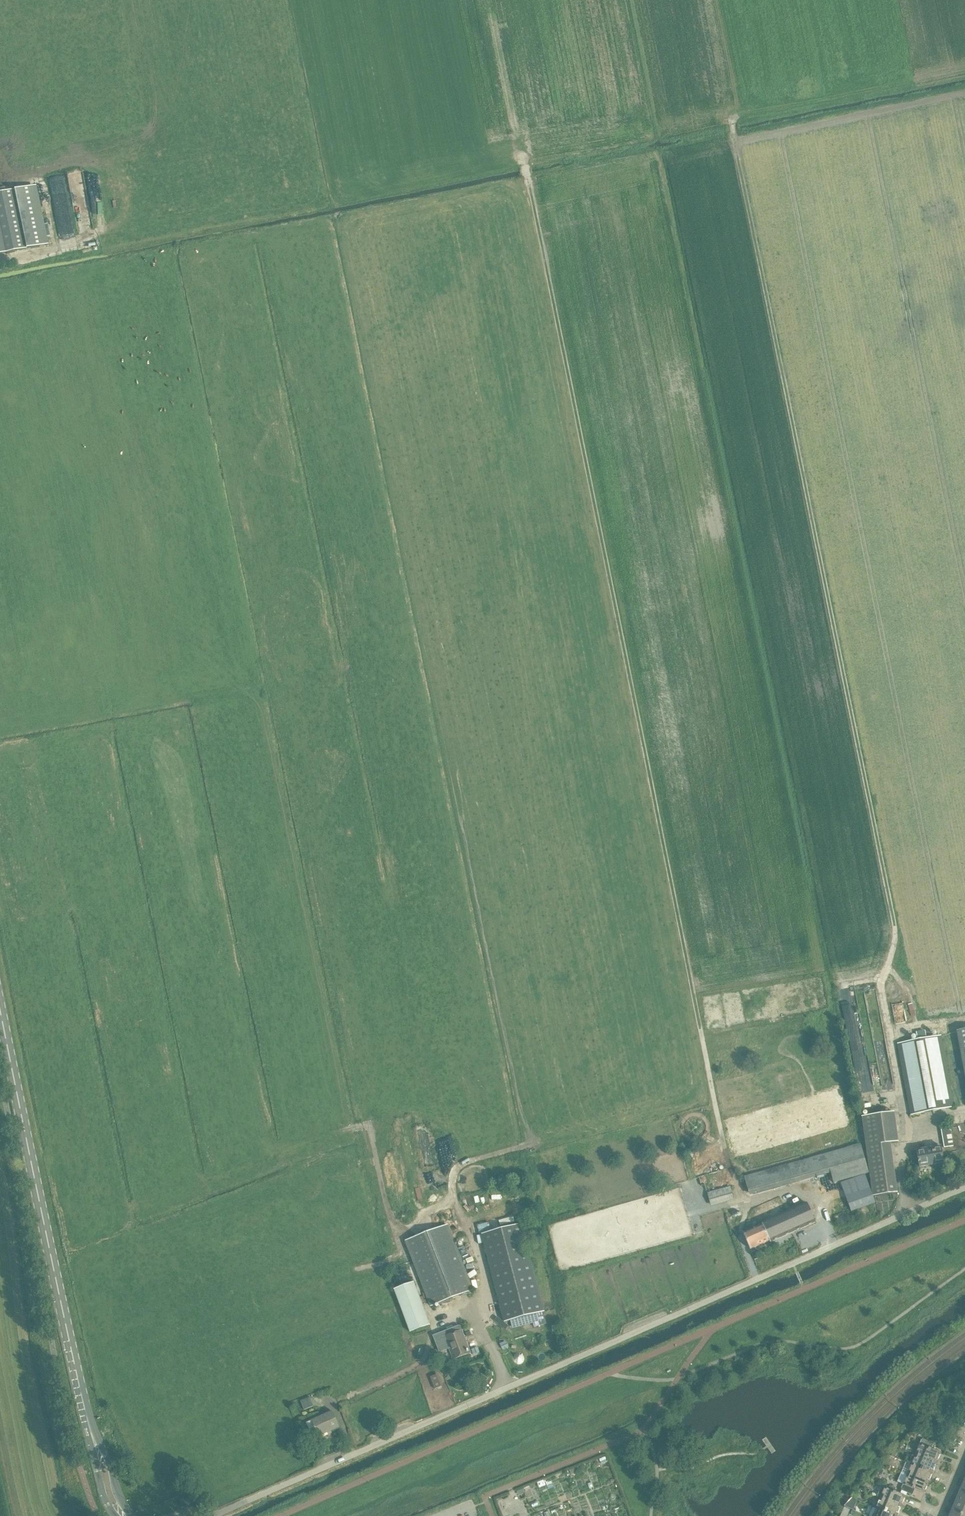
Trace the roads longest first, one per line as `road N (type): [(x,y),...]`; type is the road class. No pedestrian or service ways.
road 1 (track): [(733,120),(896,928),(881,987),(896,1066)]
road 2 (unclassified): [(210,1515),(964,1189)]
road 3 (primary): [(91,1432),(0,1007)]

